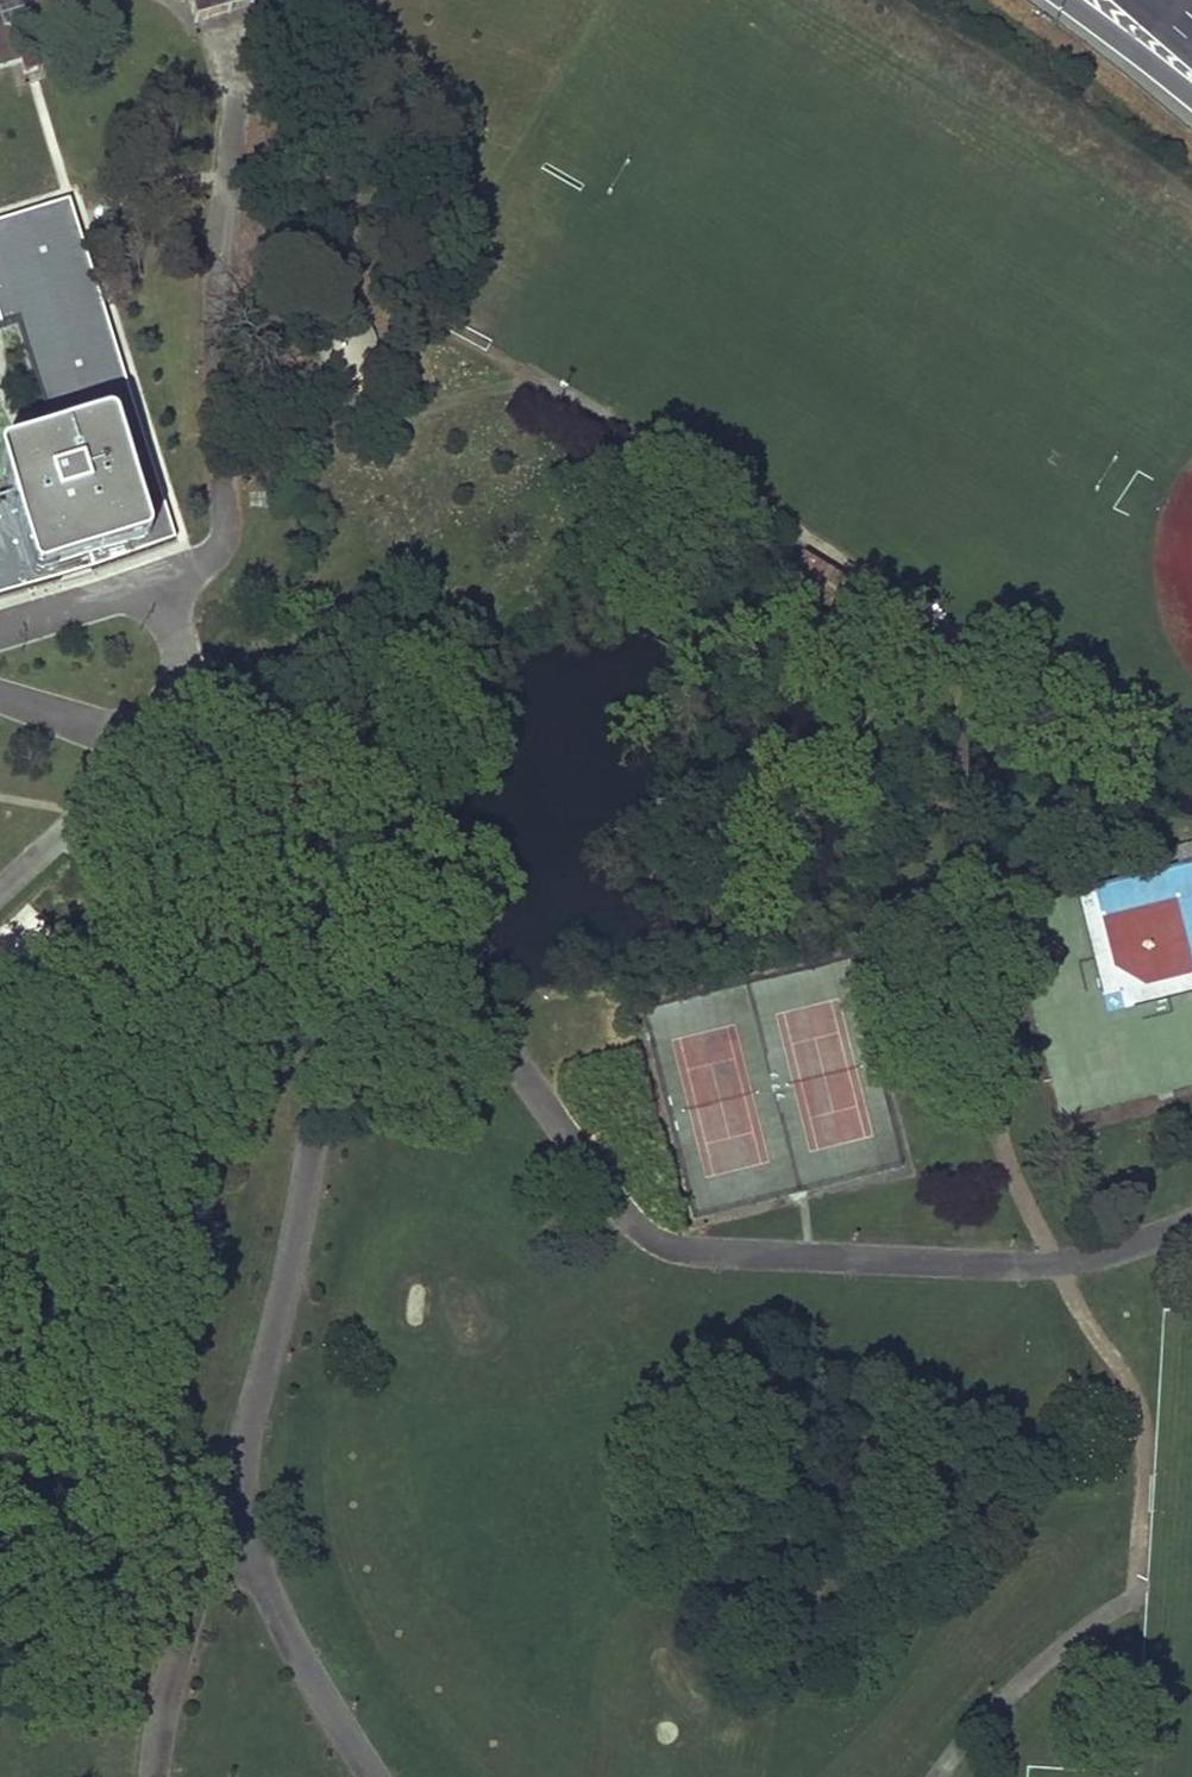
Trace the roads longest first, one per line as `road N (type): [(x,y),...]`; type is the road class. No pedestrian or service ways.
road 1 (motorway): [(1064,0),(1191,95)]

